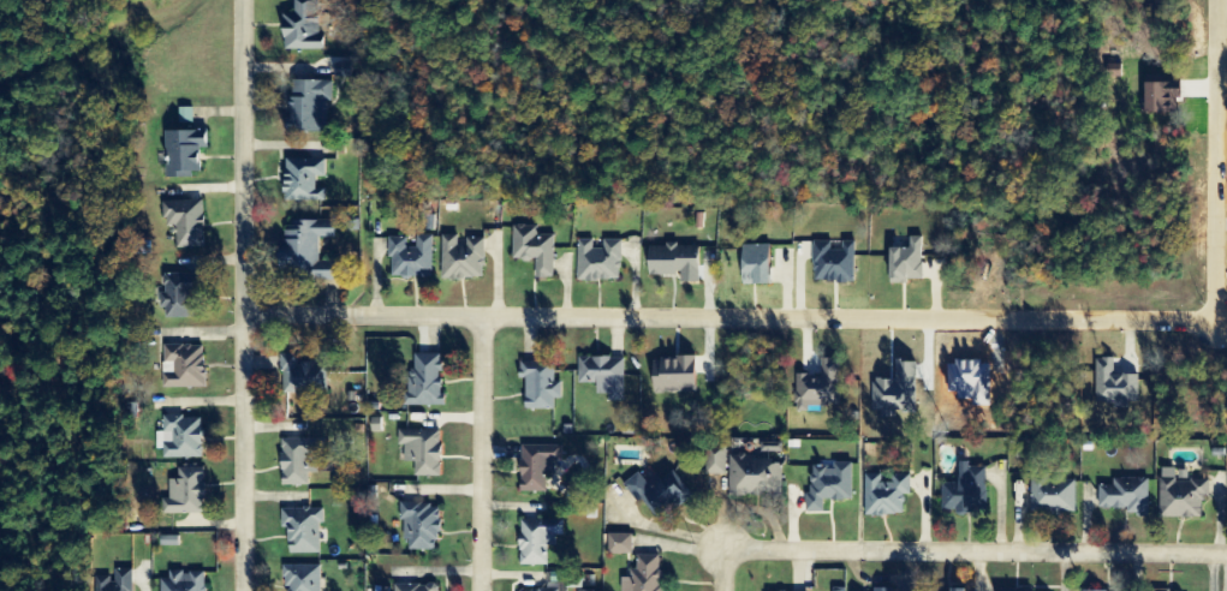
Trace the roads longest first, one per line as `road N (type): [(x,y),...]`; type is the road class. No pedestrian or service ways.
road 1 (residential): [(1217,0),(1215,317),(246,315)]
road 2 (residential): [(248,0),(243,590)]
road 3 (residential): [(725,548),(1226,554)]
road 4 (residential): [(484,318),(481,590)]

